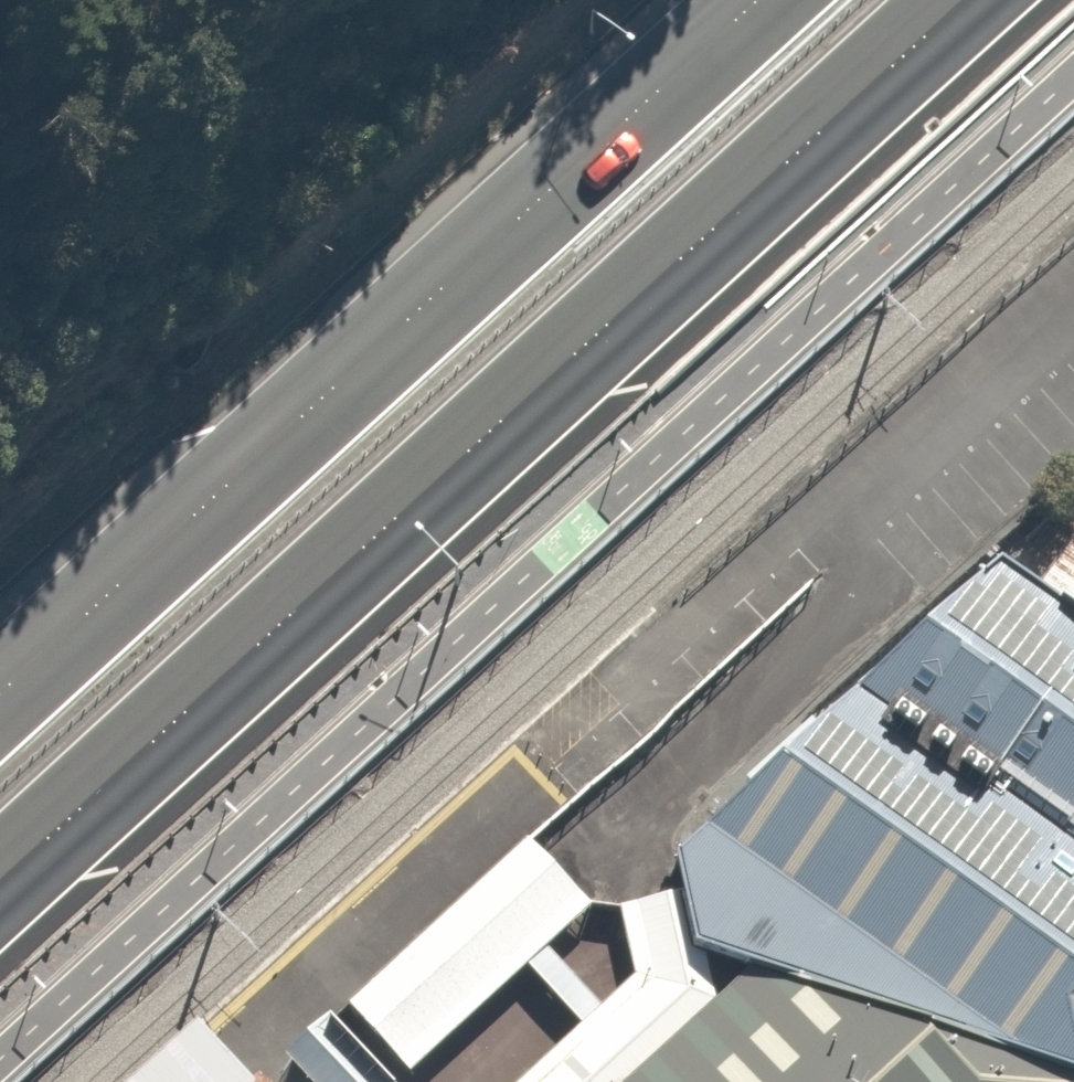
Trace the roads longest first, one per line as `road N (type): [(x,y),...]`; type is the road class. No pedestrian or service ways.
road 1 (trunk): [(969,0),(529,389),(0,884)]
road 2 (trunk): [(0,685),(754,0)]

